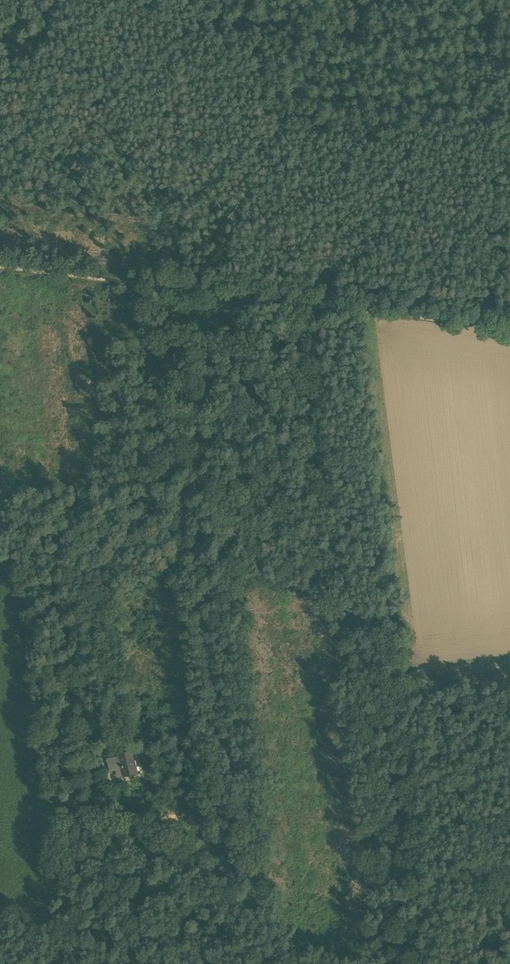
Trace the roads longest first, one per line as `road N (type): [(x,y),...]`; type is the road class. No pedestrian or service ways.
road 1 (track): [(0,271),(509,330)]
road 2 (track): [(0,917),(379,963)]

